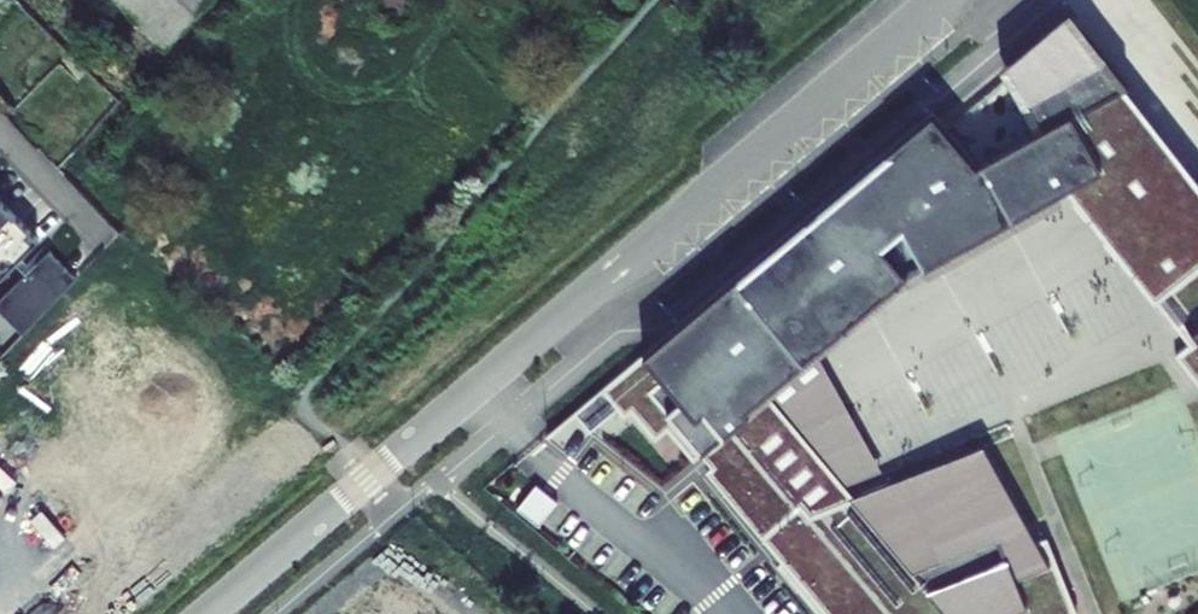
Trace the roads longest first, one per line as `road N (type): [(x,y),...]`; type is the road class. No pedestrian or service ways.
road 1 (residential): [(208,613),(934,0)]

